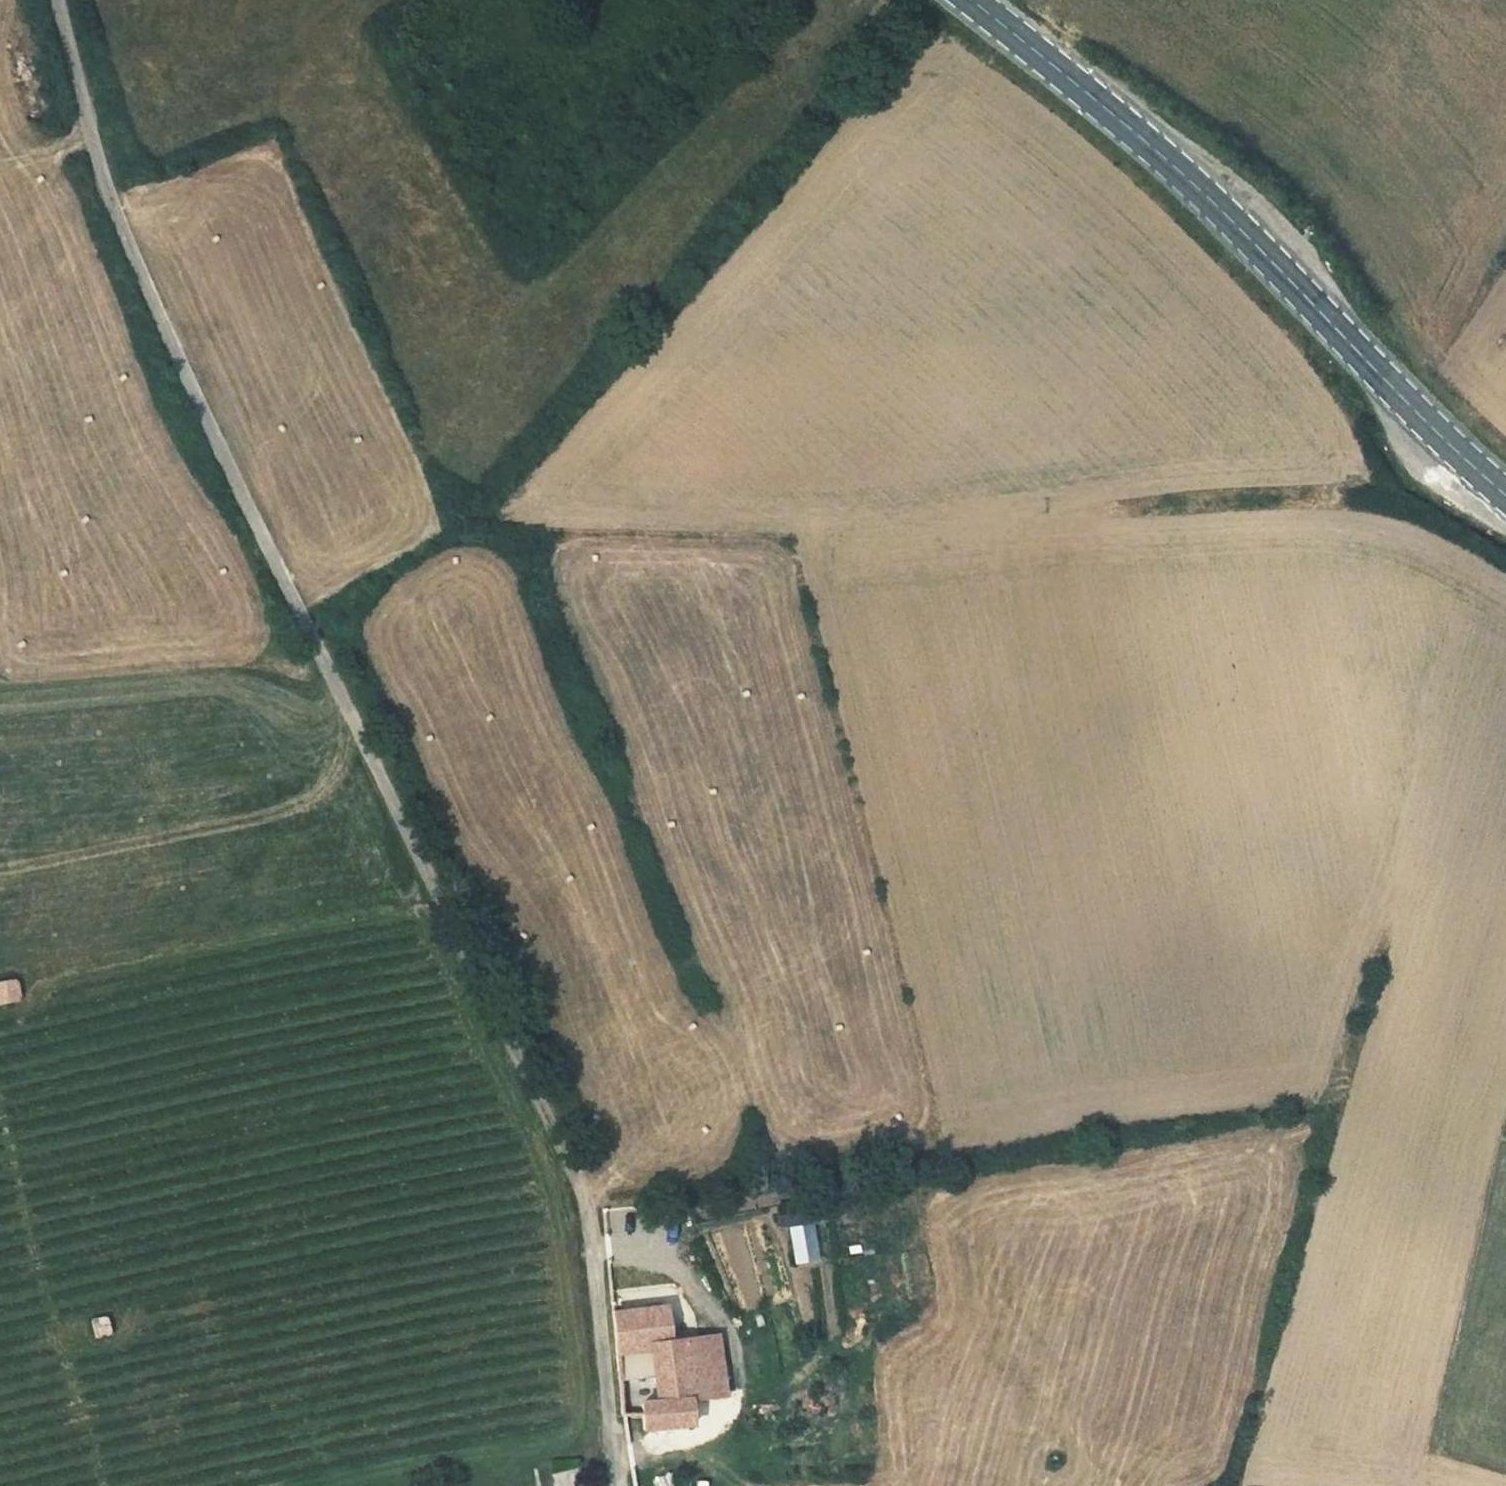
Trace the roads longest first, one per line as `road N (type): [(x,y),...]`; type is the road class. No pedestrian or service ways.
road 1 (track): [(49,0),(85,144),(181,376),(577,1184),(594,1246)]
road 2 (tertiary): [(969,0),(1230,220),(1414,414),(1505,495)]
road 3 (unclassified): [(594,1246),(618,1485)]

